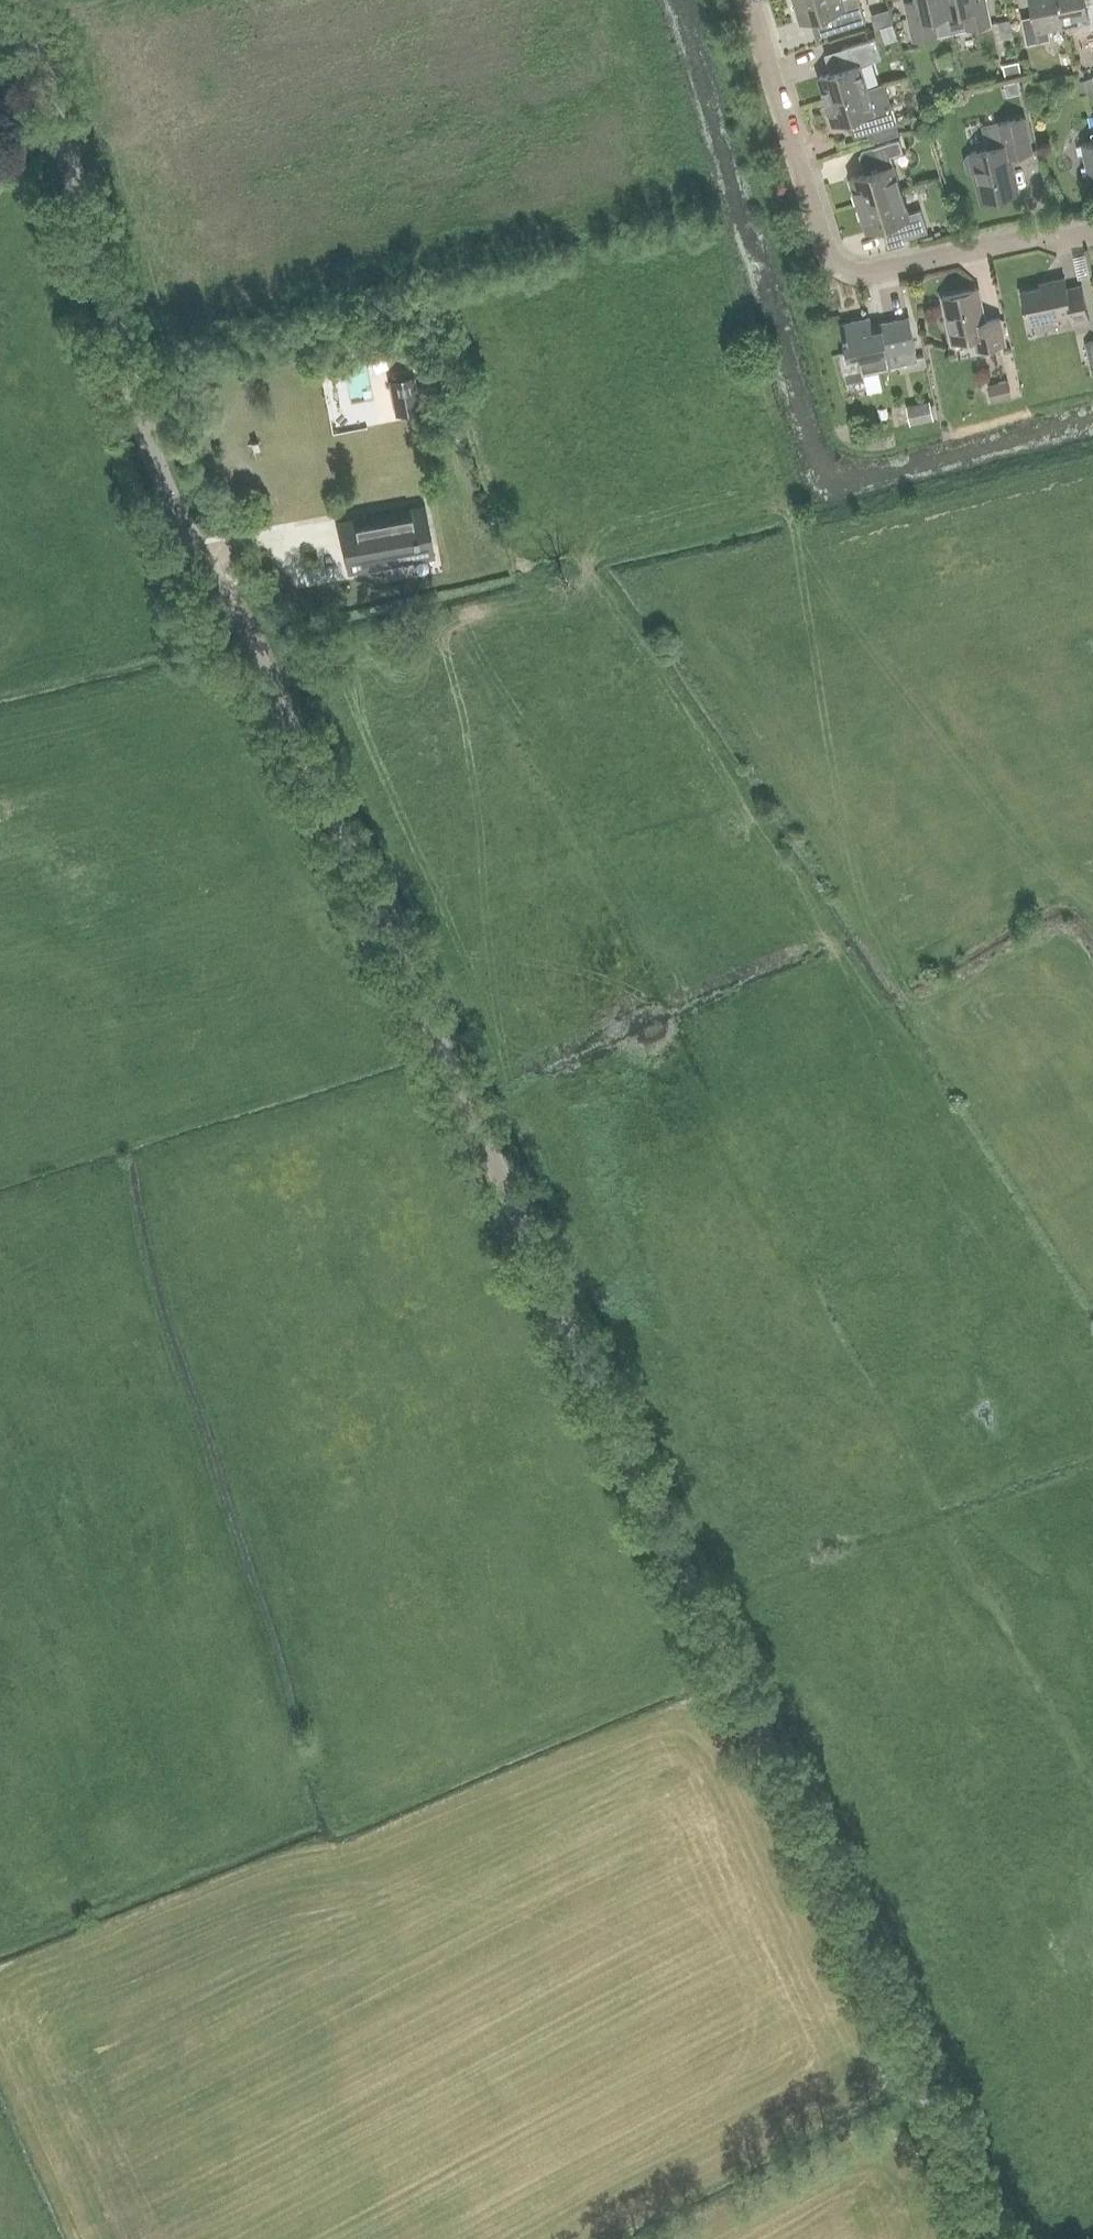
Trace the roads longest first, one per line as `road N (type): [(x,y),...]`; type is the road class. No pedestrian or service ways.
road 1 (tertiary): [(998,2238),(250,646),(184,528),(145,429),(23,0)]
road 2 (residential): [(1092,235),(1032,239),(868,273),(844,270),(823,244),(747,0)]

